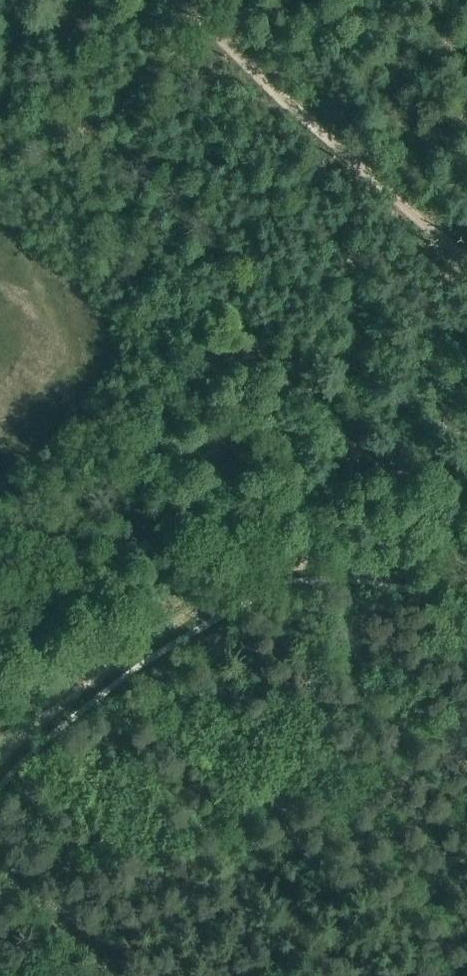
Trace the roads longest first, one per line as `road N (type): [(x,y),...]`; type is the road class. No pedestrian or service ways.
road 1 (track): [(0,761),(125,656),(267,573),(353,563),(466,576)]
road 2 (track): [(466,262),(180,0)]

